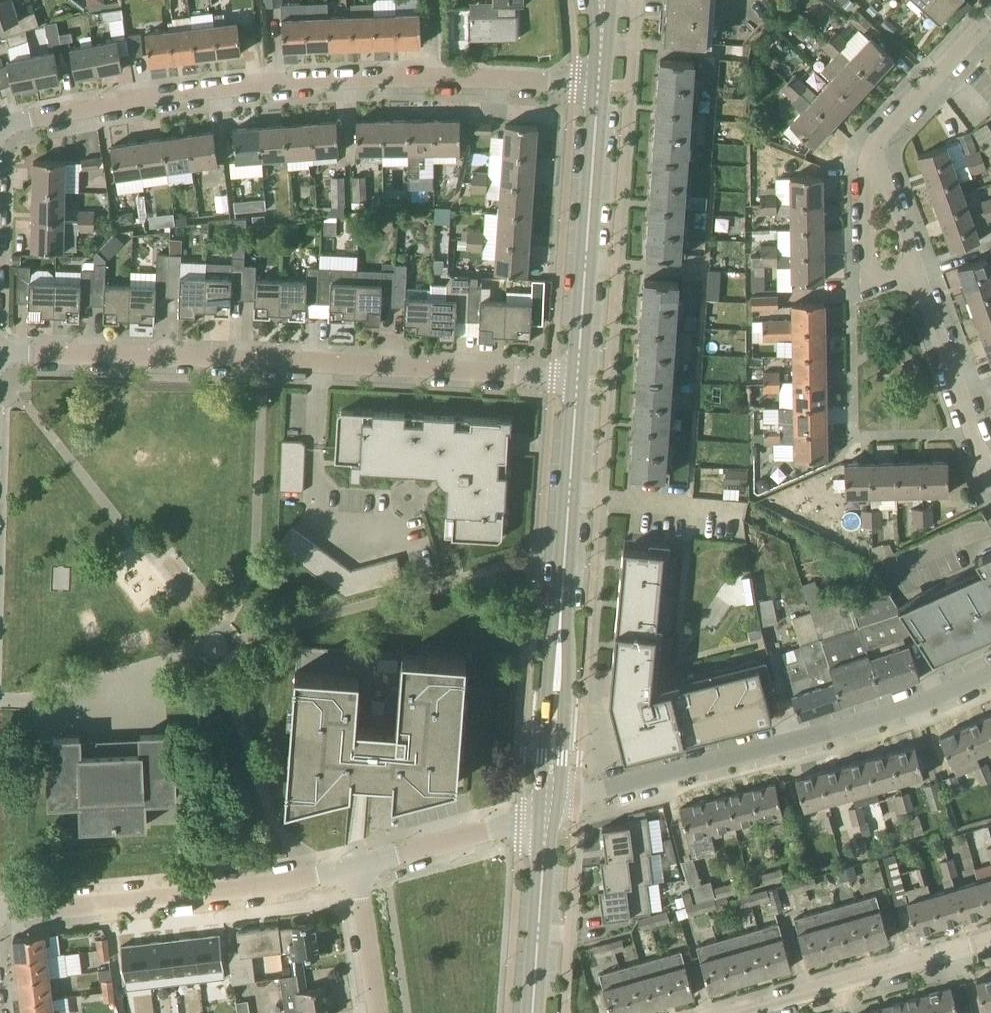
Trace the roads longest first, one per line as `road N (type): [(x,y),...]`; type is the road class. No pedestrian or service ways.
road 1 (residential): [(0,124),(350,79),(600,86)]
road 2 (residential): [(578,379),(0,354)]
road 3 (residential): [(550,809),(918,705),(990,674)]
road 4 (secondary): [(550,809),(578,379)]
road 5 (residential): [(0,914),(355,869)]
road 6 (secondary): [(578,379),(600,86)]
road 7 (residential): [(735,1012),(990,941)]
road 8 (residential): [(990,483),(919,271)]
road 9 (residential): [(355,869),(550,809)]
road 10 (secondary): [(533,1012),(550,809)]
road 11 (residential): [(874,156),(884,133),(990,17)]
road 12 (residential): [(874,156),(866,190),(870,268),(892,280),(919,271)]
road 13 (residential): [(377,1012),(355,869)]
road 14 (residential): [(919,271),(874,156)]

